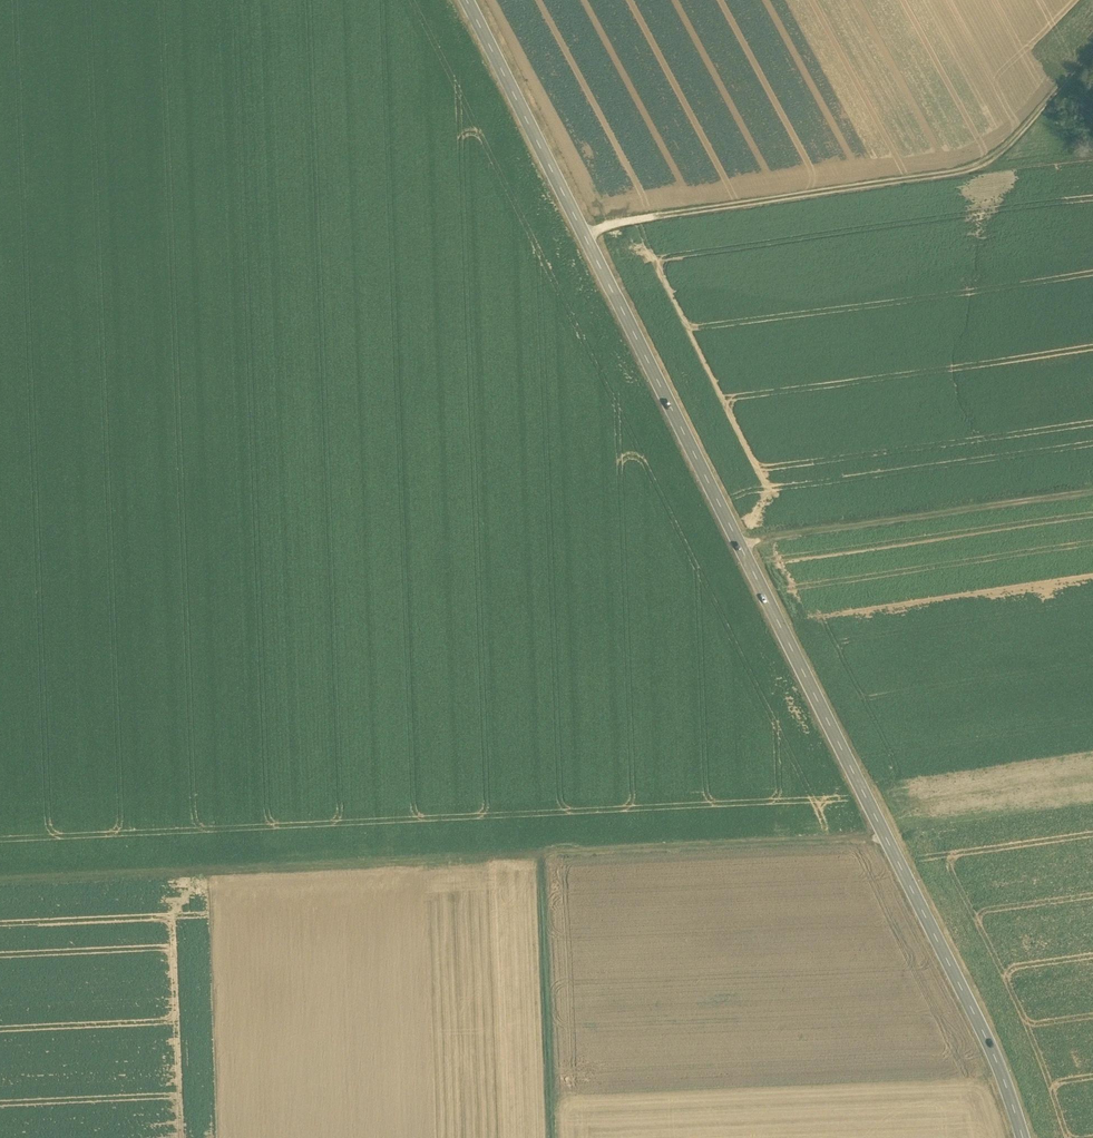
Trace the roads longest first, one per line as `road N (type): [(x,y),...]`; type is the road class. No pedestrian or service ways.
road 1 (secondary): [(1022,1137),(976,1019),(468,0)]
road 2 (track): [(0,881),(537,856),(550,1137)]
road 3 (track): [(581,233),(974,171),(1009,148),(1092,60)]
road 4 (track): [(738,544),(1092,492)]
road 5 (track): [(537,856),(885,836)]

